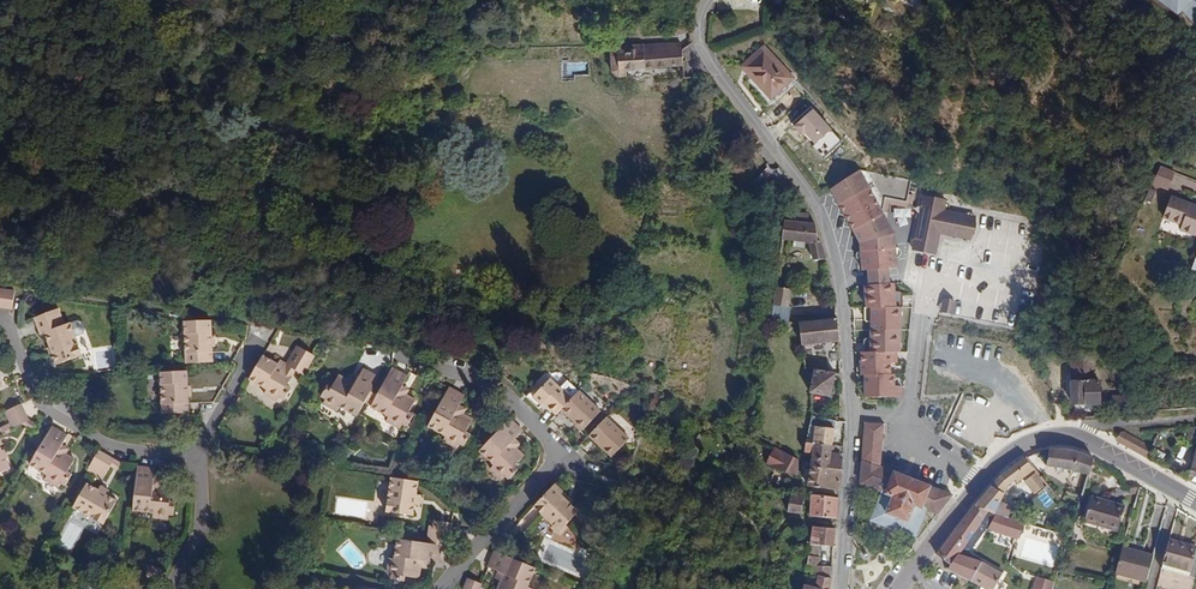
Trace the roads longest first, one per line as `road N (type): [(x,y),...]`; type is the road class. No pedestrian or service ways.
road 1 (residential): [(440,588),(558,457),(502,394),(406,357)]
road 2 (residential): [(839,281),(816,206),(704,54),(698,24),(707,0)]
road 3 (residential): [(190,461),(122,451),(43,410),(3,319)]
road 4 (unclassified): [(916,419),(929,281),(839,281)]
road 5 (residential): [(839,588),(851,414)]
road 6 (residential): [(190,461),(198,529),(168,588)]
road 7 (residential): [(851,414),(839,281)]
road 8 (tertiary): [(1080,438),(1195,502)]
road 9 (residential): [(897,588),(978,485)]
road 10 (residential): [(255,348),(190,461)]

